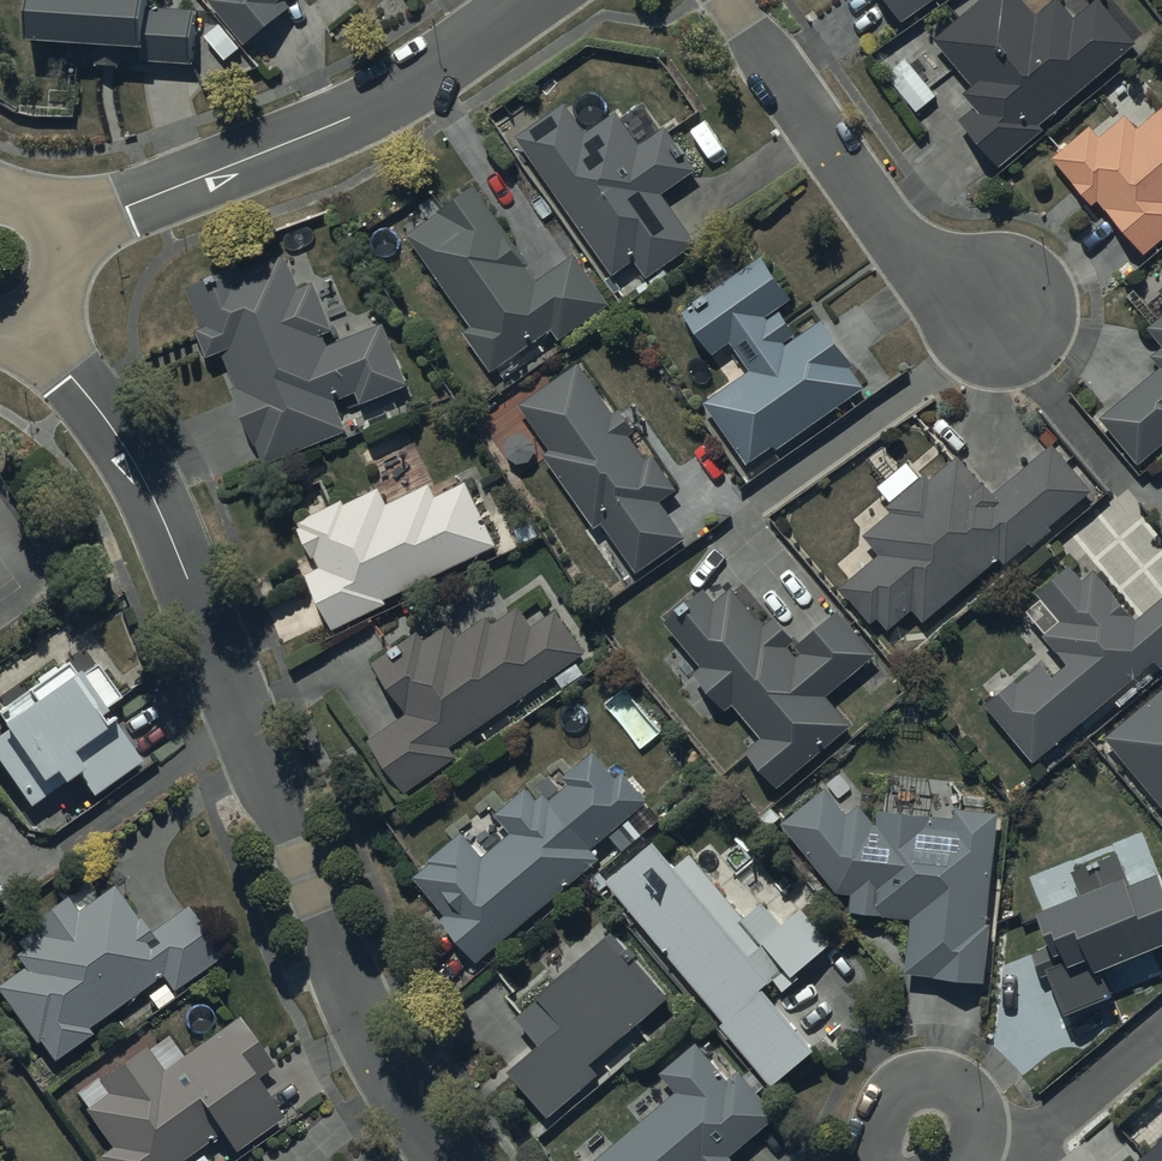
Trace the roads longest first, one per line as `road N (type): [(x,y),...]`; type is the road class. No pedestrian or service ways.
road 1 (residential): [(35,316),(134,459),(162,514),(355,1001),(447,1160)]
road 2 (residential): [(57,231),(342,122),(522,0)]
road 3 (residential): [(1000,312),(946,282),(906,247),(727,0)]
road 4 (residential): [(964,1160),(1025,1145),(1161,1033)]

